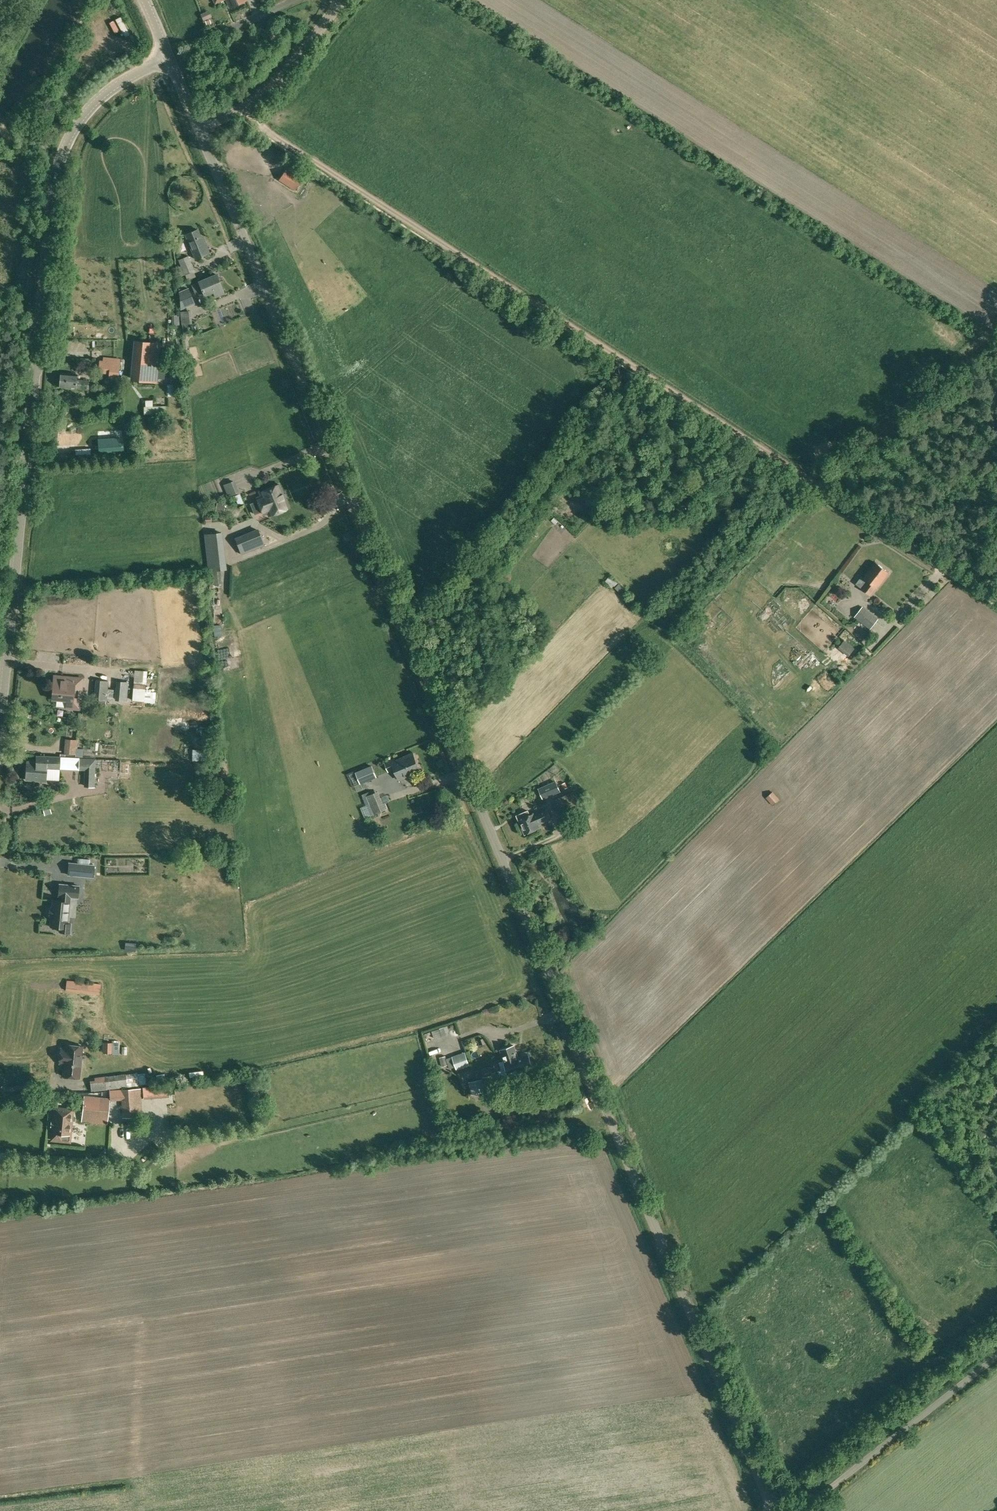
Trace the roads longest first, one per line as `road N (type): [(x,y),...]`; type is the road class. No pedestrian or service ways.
road 1 (unclassified): [(775,1510),(198,127)]
road 2 (tertiary): [(0,728),(58,166),(77,127),(106,95),(170,59)]
road 3 (track): [(246,107),(299,153),(821,489)]
road 4 (unclassified): [(801,1510),(996,1357)]
road 5 (track): [(821,489),(996,329)]
road 6 (track): [(464,770),(605,620)]
road 7 (track): [(821,489),(993,598)]
road 8 (unclassified): [(198,127),(277,87),(345,0)]

